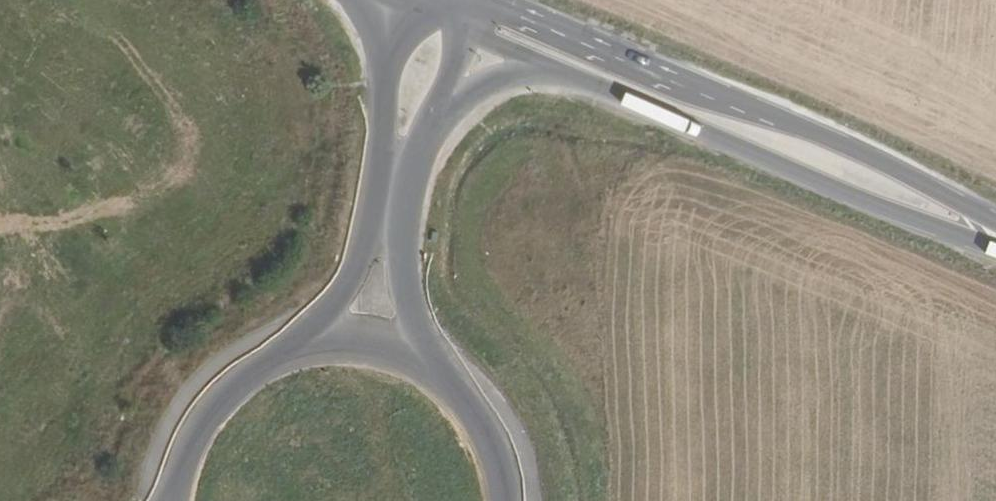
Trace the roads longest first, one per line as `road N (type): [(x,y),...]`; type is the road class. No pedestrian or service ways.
road 1 (primary): [(995,226),(784,124),(490,0)]
road 2 (primary): [(561,69),(851,198),(995,246)]
road 3 (tertiary): [(365,345),(317,344),(270,357),(229,382),(196,417),(174,460),(166,500)]
road 4 (tertiary): [(510,500),(481,419),(450,384),(410,359),(365,345)]
road 5 (tertiary): [(401,136),(365,345)]
road 6 (unclassified): [(401,136),(511,73),(561,69)]
road 7 (primary): [(443,22),(561,69)]
road 8 (tertiary): [(443,22),(401,136)]

